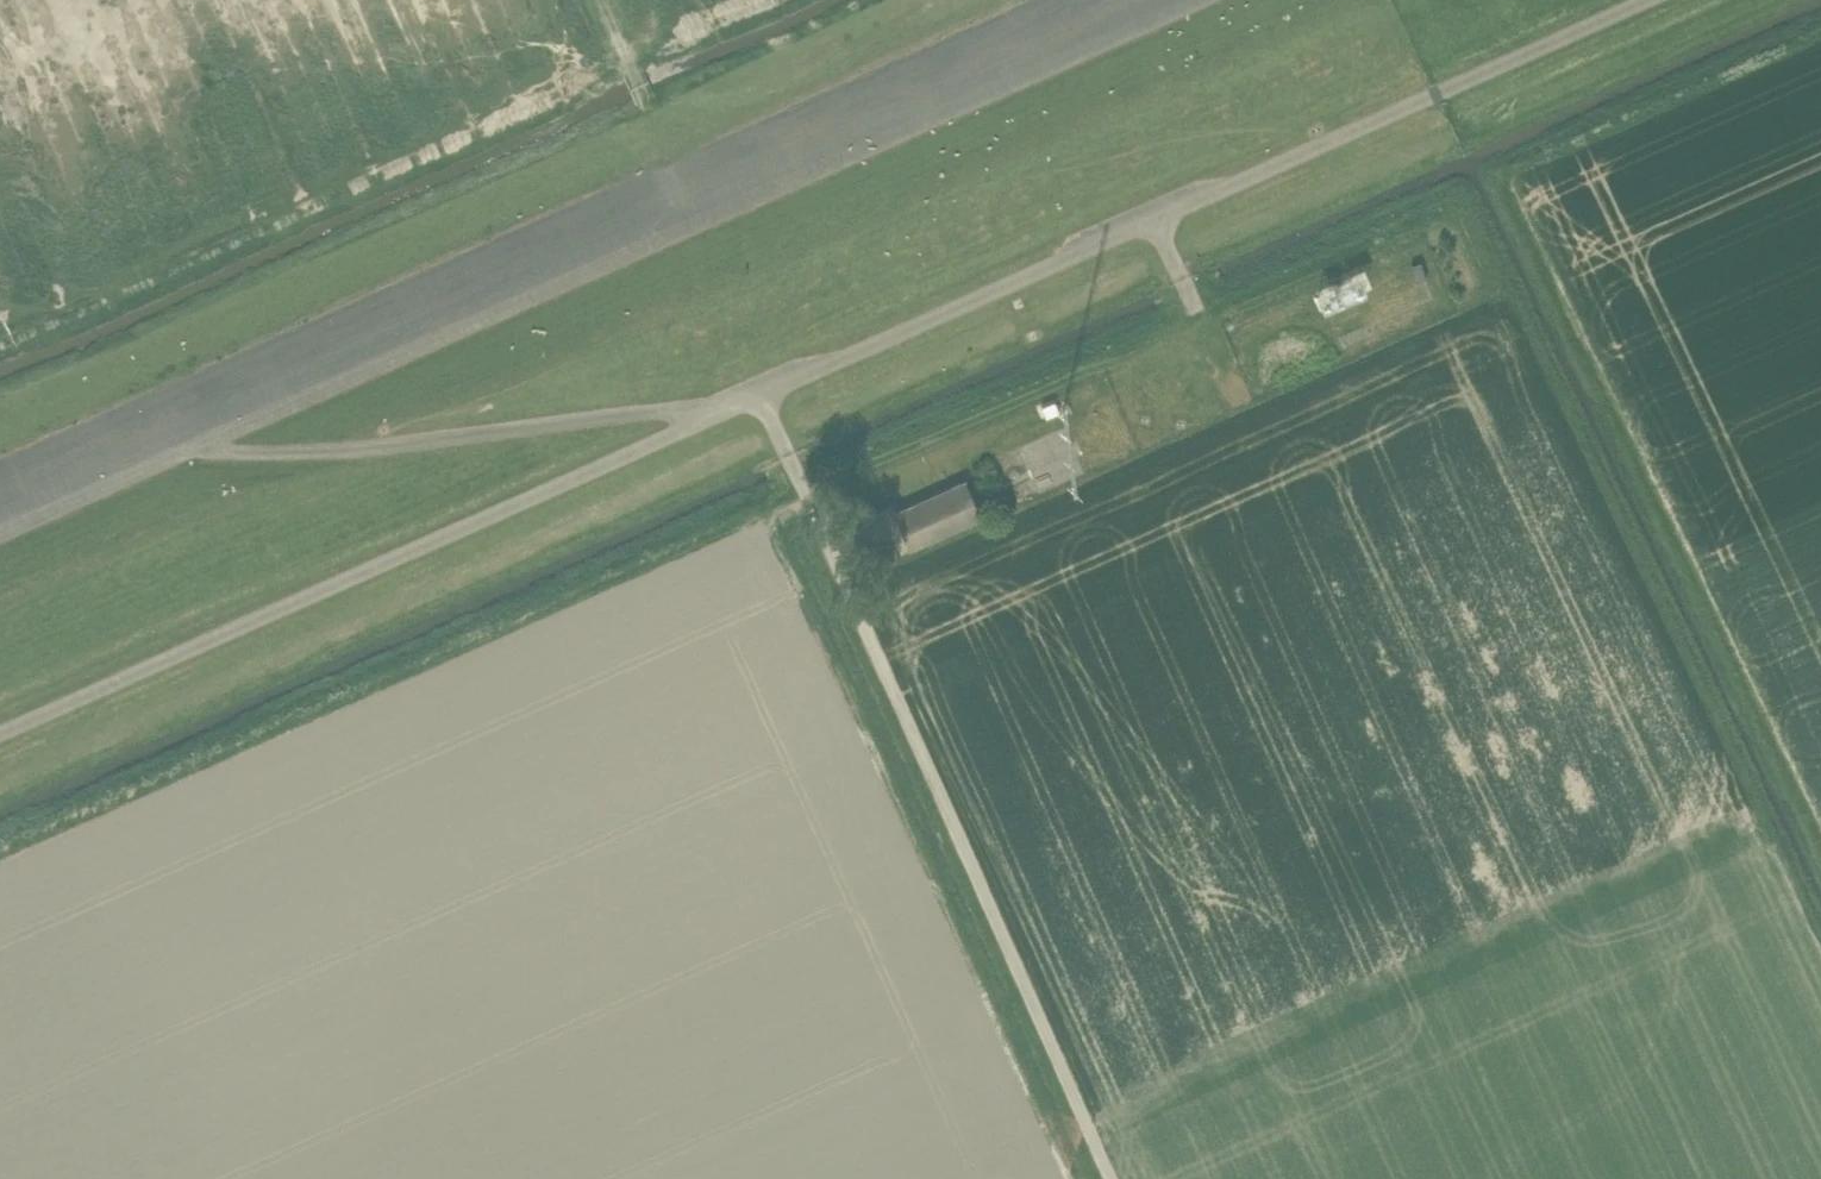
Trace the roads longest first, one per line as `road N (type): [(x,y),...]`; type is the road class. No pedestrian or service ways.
road 1 (track): [(0,531),(1193,0)]
road 2 (track): [(158,461),(386,448),(755,393)]

